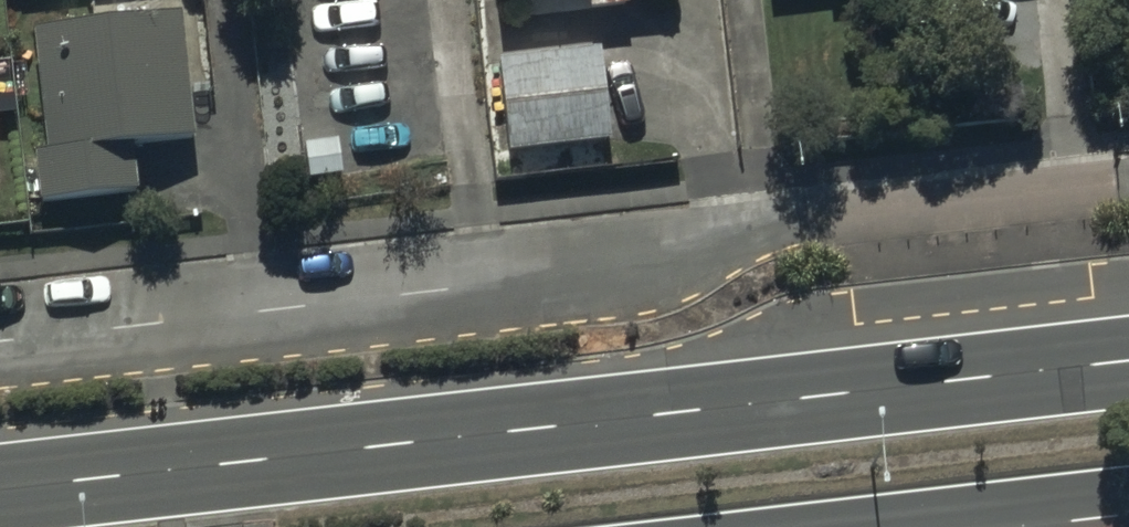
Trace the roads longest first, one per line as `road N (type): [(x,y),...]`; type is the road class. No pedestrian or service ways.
road 1 (residential): [(0,342),(443,291),(734,235),(1128,187)]
road 2 (primary): [(0,488),(1128,360)]

